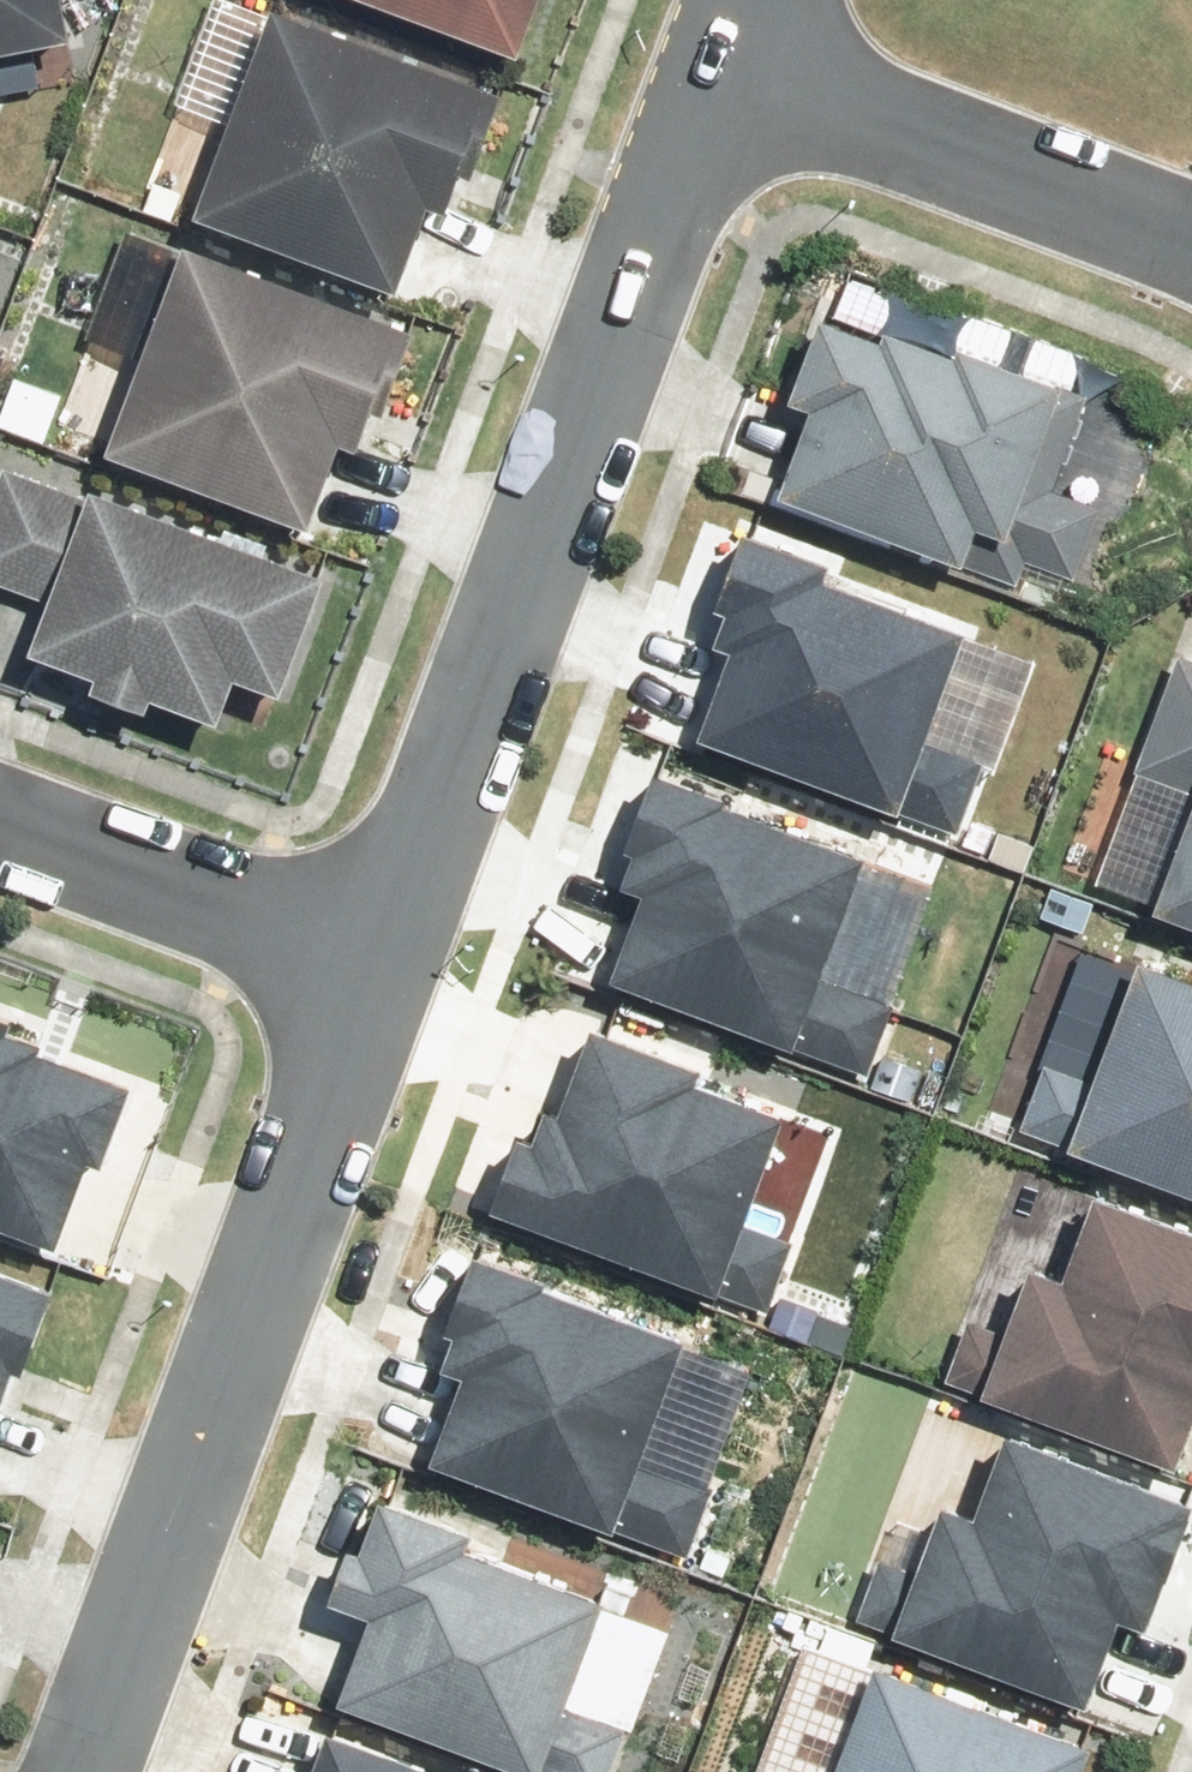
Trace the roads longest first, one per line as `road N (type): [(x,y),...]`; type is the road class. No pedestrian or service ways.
road 1 (residential): [(727,60),(393,955)]
road 2 (residential): [(393,955),(87,1771)]
road 3 (residential): [(727,60),(1191,226)]
road 4 (residential): [(393,955),(0,813)]

